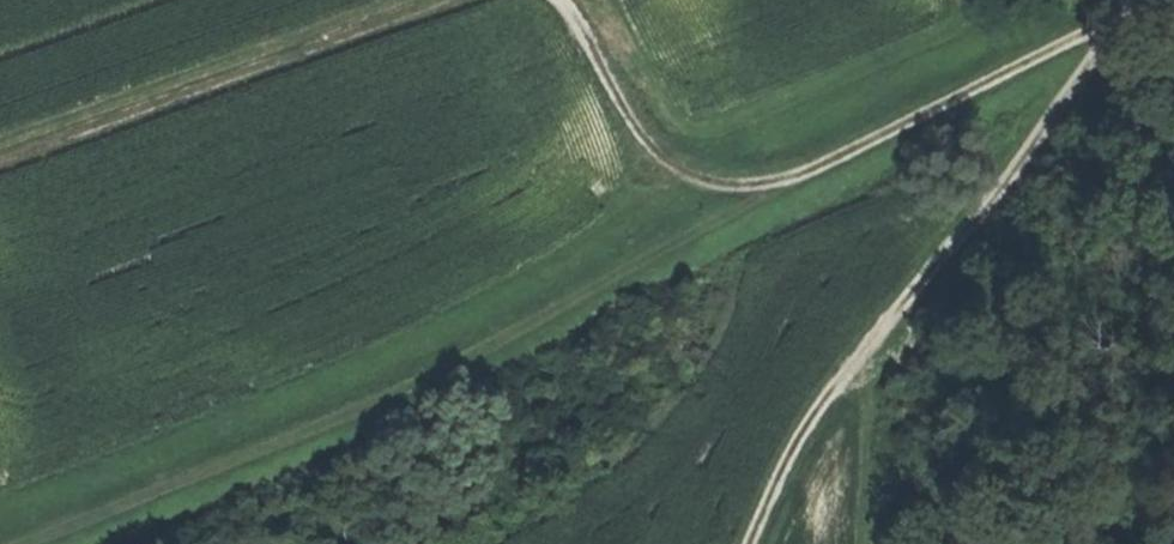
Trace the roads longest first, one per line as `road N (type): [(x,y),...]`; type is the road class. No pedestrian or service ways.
road 1 (track): [(1148,0),(411,382),(21,543)]
road 2 (track): [(1119,20),(971,231),(794,441),(747,543)]
road 3 (track): [(451,0),(0,165)]
road 4 (track): [(759,199),(698,182),(648,146),(580,22),(557,0)]

